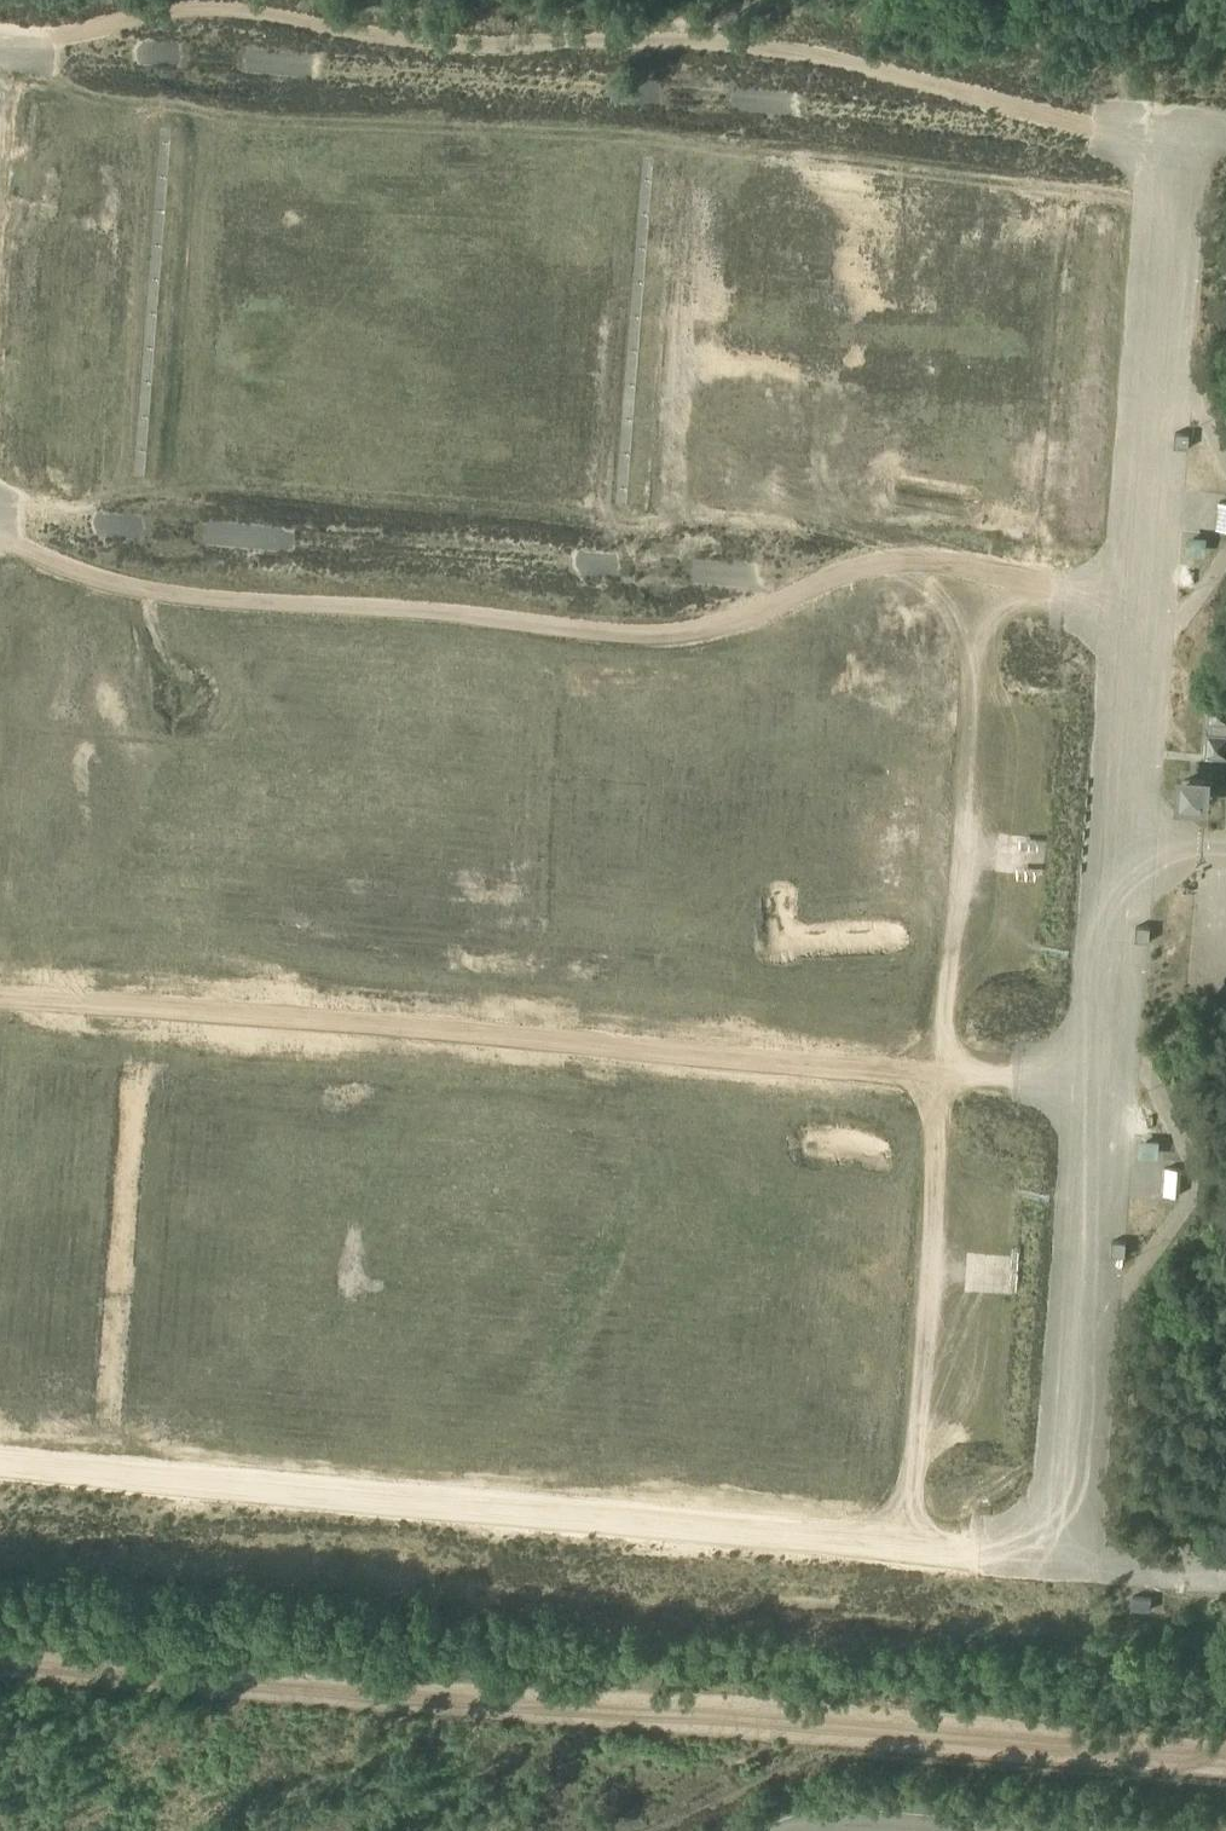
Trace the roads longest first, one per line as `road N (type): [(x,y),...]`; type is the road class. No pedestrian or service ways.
road 1 (track): [(0,1665),(1225,1758)]
road 2 (track): [(1176,136),(1074,122),(818,54),(713,42),(402,37),(248,8),(163,12),(49,36),(0,38)]
road 3 (track): [(0,540),(91,575),(215,601),(431,611),(628,637),(696,634),(892,556),(1039,589),(1138,600)]
road 4 (track): [(0,994),(943,1076),(1098,1081)]
road 5 (track): [(1059,1564),(910,1542),(0,1466)]
road 6 (track): [(1039,589),(993,613),(980,647),(910,1542)]

